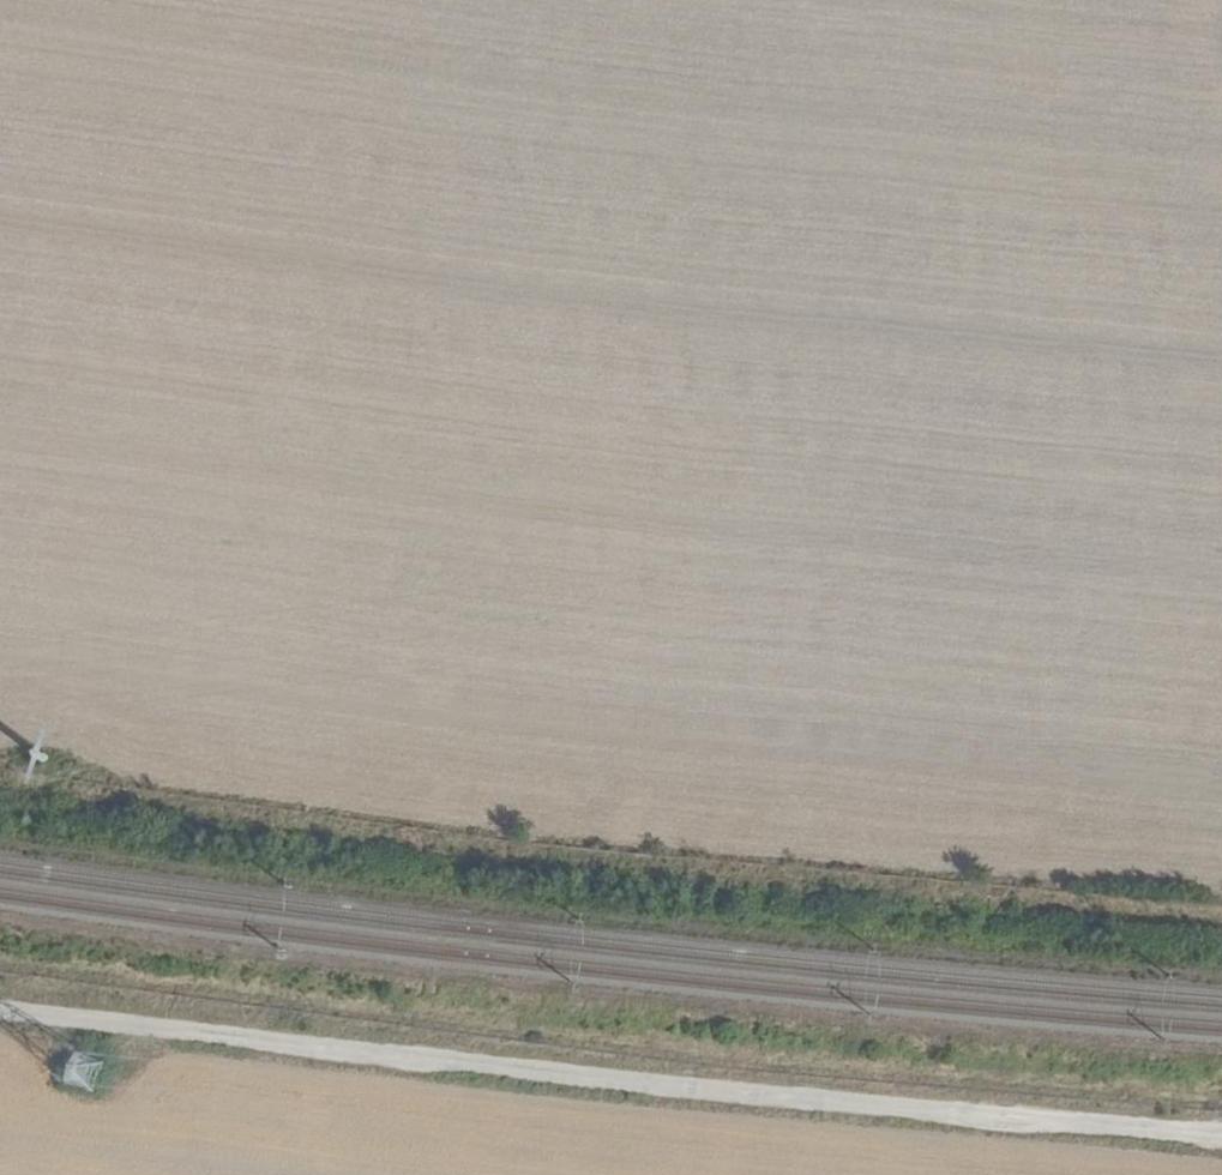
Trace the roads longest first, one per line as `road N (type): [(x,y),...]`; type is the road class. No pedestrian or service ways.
road 1 (track): [(0,1007),(508,1069),(1221,1133)]

